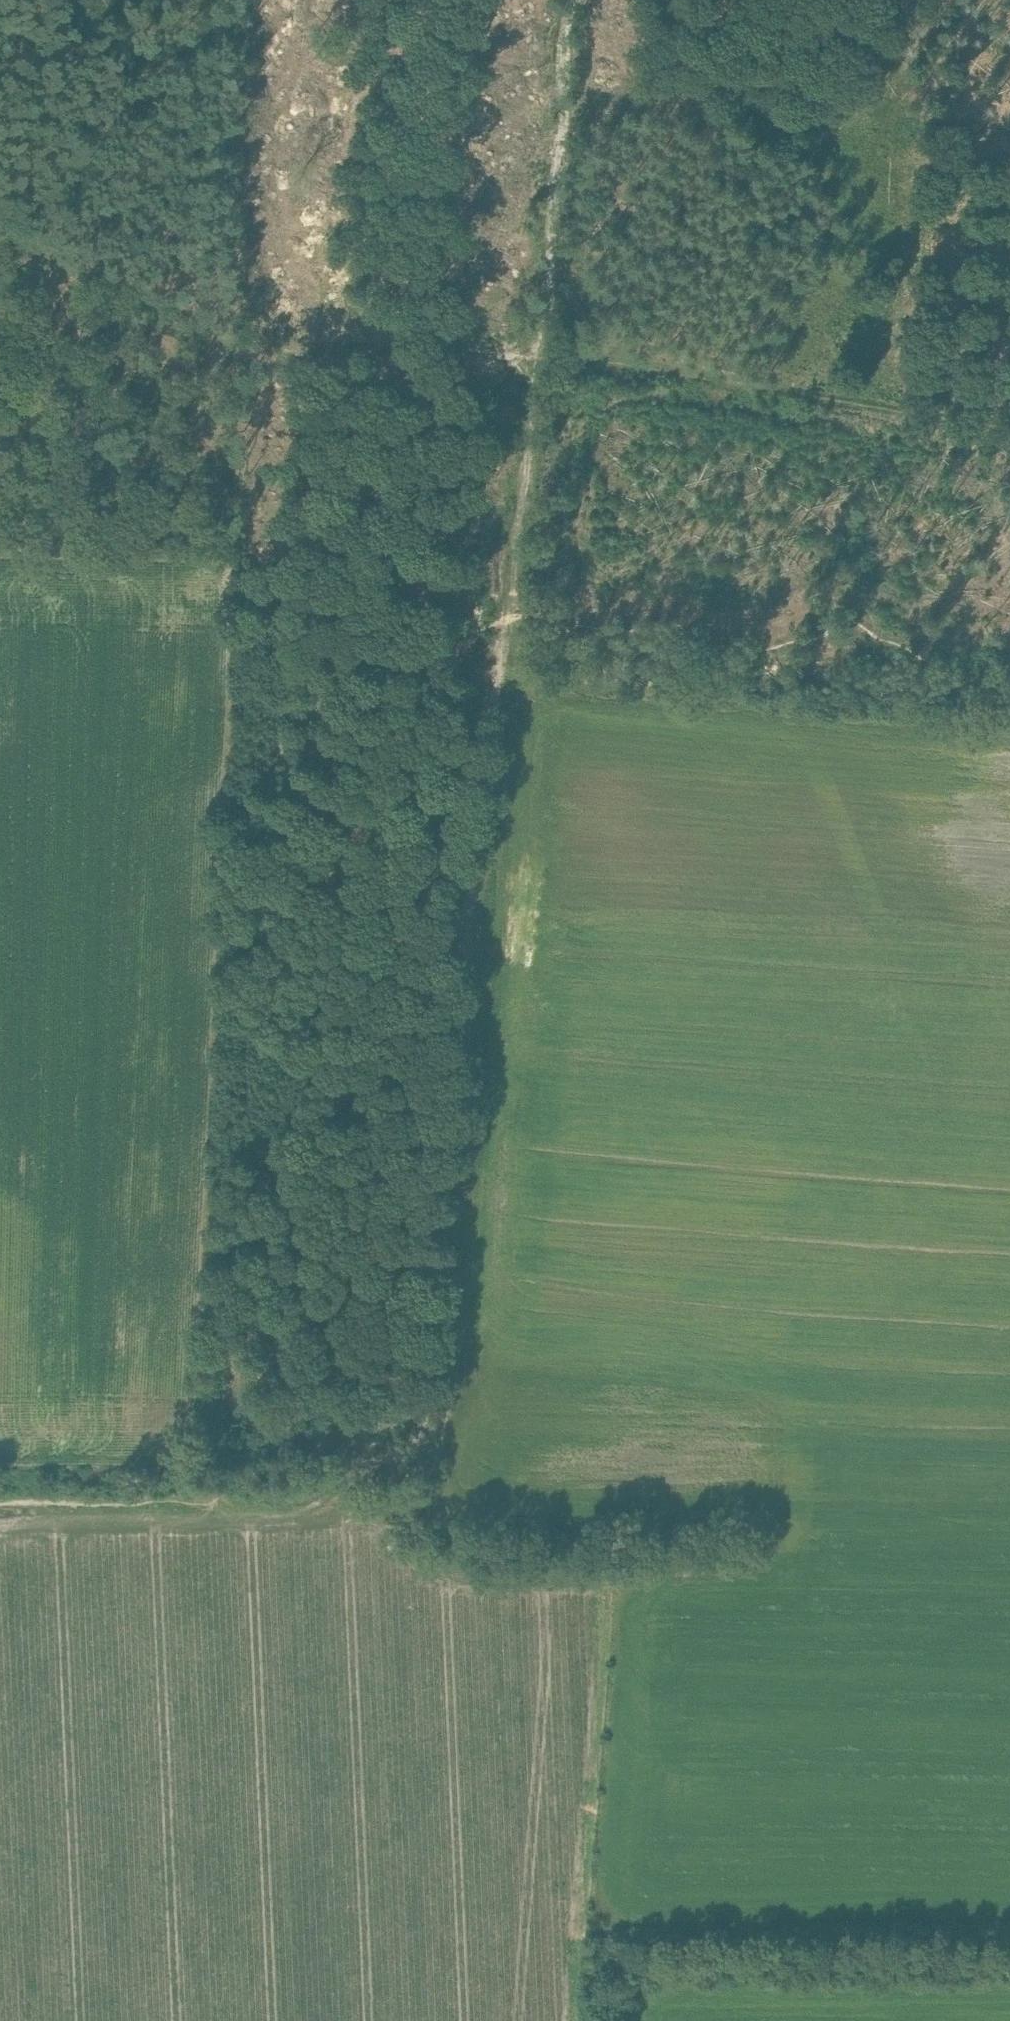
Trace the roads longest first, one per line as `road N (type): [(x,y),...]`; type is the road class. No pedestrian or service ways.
road 1 (track): [(0,1481),(239,1470)]

